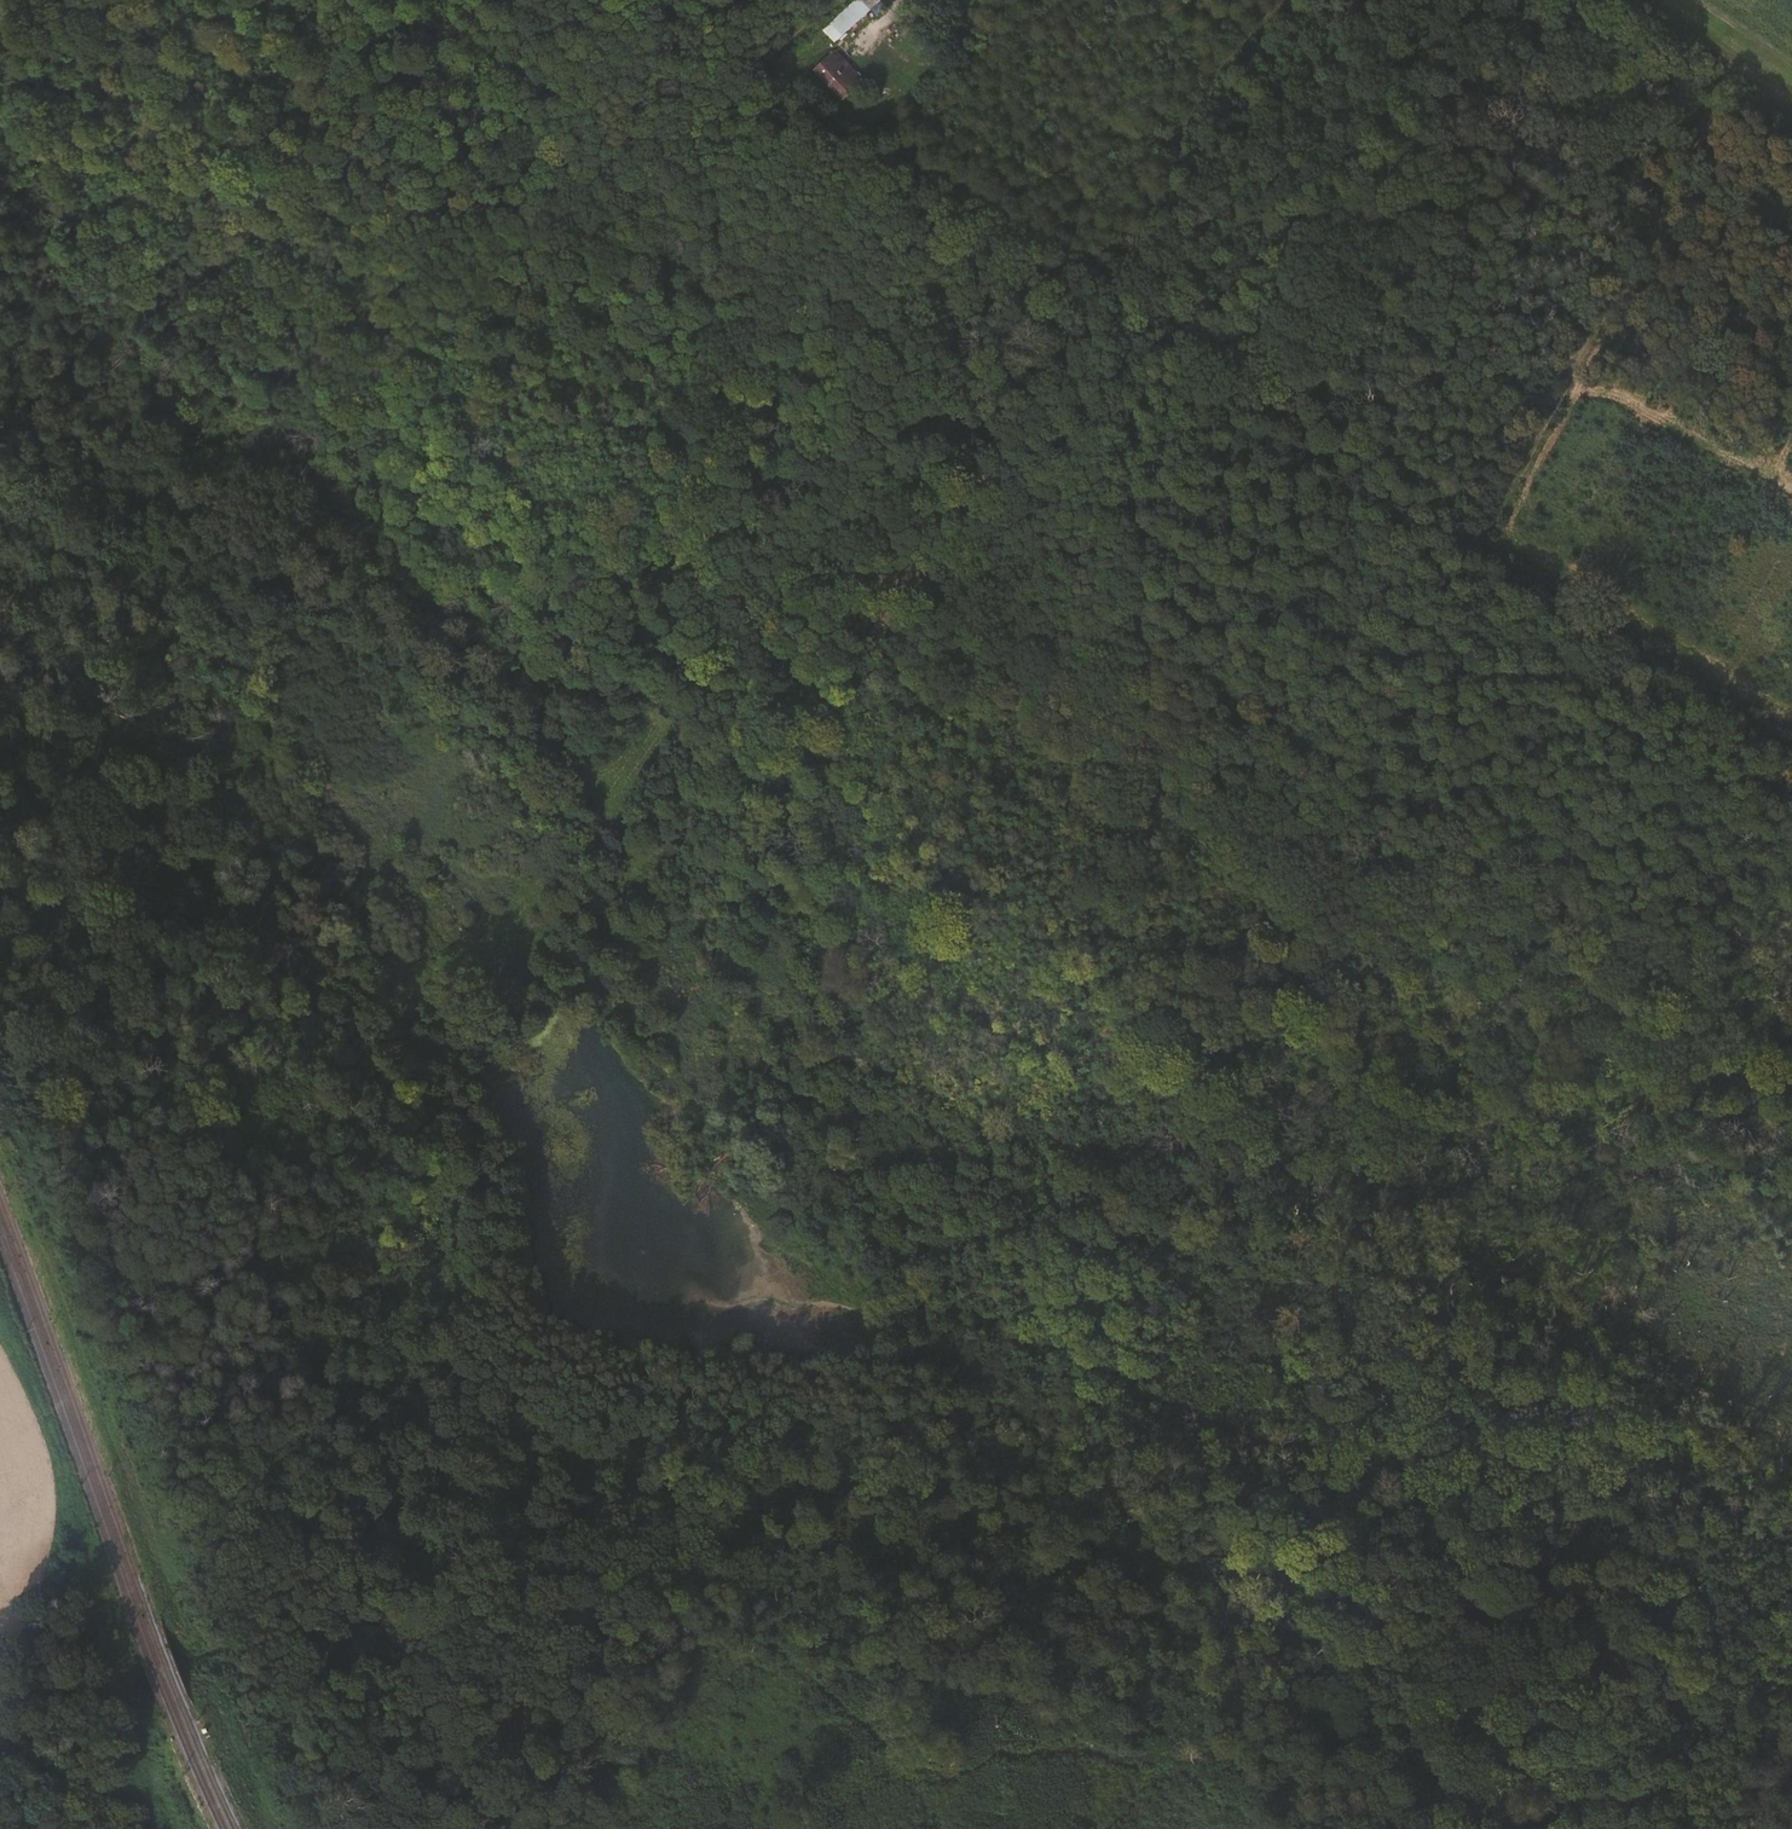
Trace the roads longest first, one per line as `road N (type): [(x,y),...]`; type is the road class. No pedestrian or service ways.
road 1 (track): [(753,64),(813,128),(909,388),(802,515),(725,632),(720,688),(758,799),(691,821),(658,844),(573,951)]

